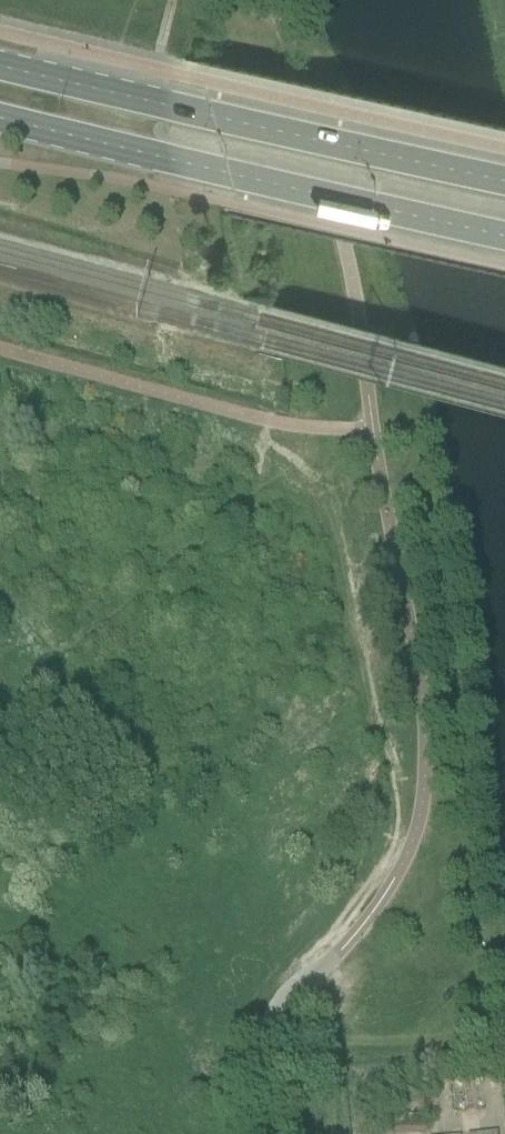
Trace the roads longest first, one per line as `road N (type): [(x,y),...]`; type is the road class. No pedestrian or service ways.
road 1 (primary): [(0,116),(504,237)]
road 2 (primary): [(504,181),(0,64)]
road 3 (unclassified): [(271,1133),(267,1089),(286,1014),(375,917)]

